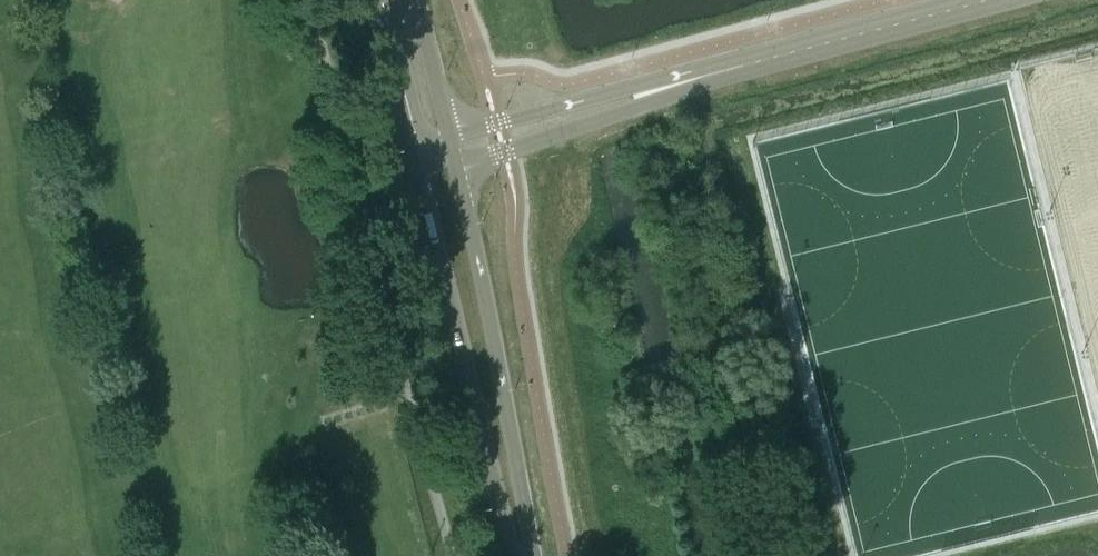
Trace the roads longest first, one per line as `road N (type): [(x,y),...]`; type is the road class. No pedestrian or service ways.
road 1 (secondary): [(413,153),(518,555)]
road 2 (secondary): [(530,555),(456,162)]
road 3 (unclassified): [(456,162),(743,64)]
road 4 (unclassified): [(743,64),(449,132)]
road 5 (unclassified): [(743,64),(982,0)]
road 6 (secondary): [(378,0),(413,153)]
road 7 (secondary): [(449,132),(415,0)]

